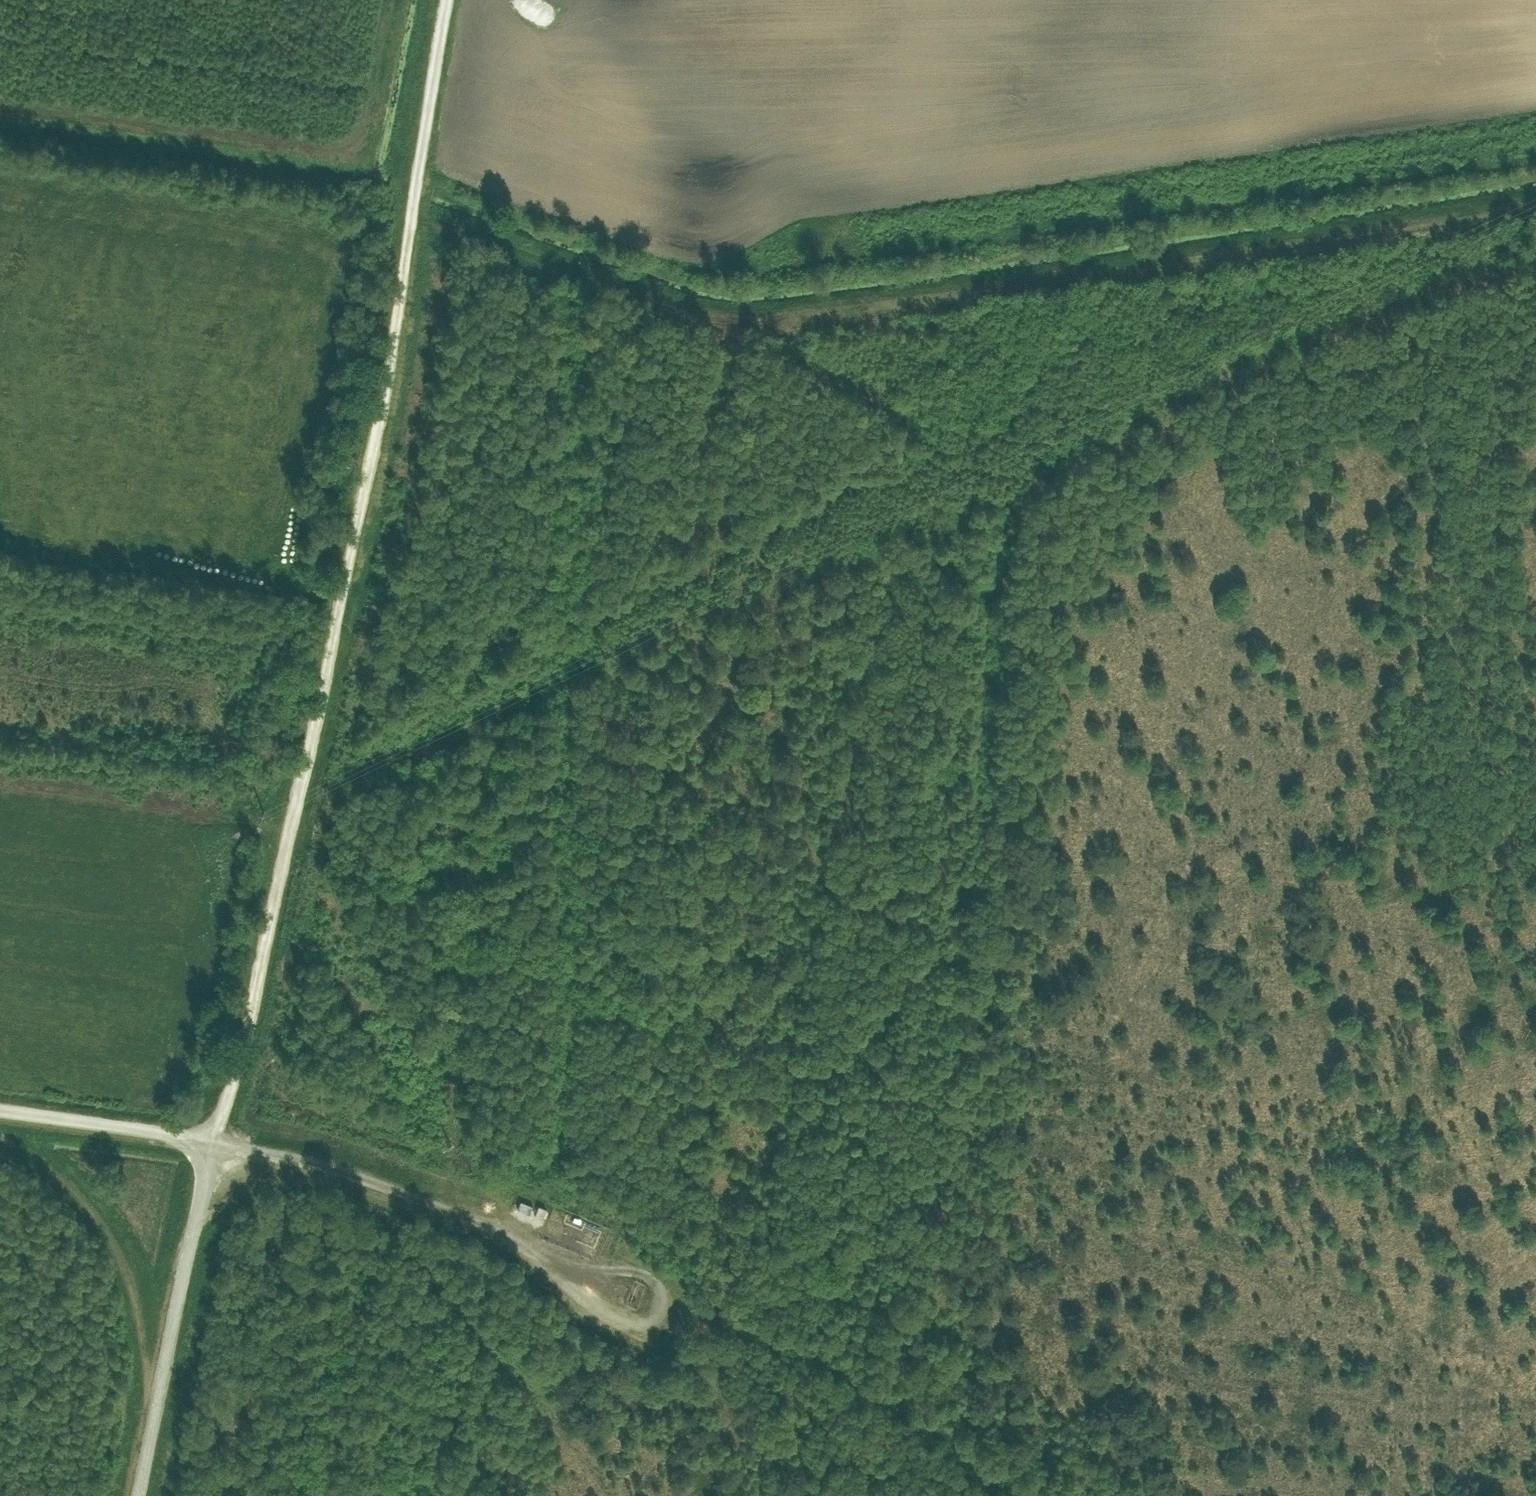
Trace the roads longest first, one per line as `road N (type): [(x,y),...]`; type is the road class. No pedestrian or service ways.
road 1 (track): [(455,0),(337,642),(143,1495)]
road 2 (track): [(414,229),(703,309),(756,315),(1535,194)]
road 3 (track): [(0,1110),(355,1165),(497,1223),(605,1287)]

